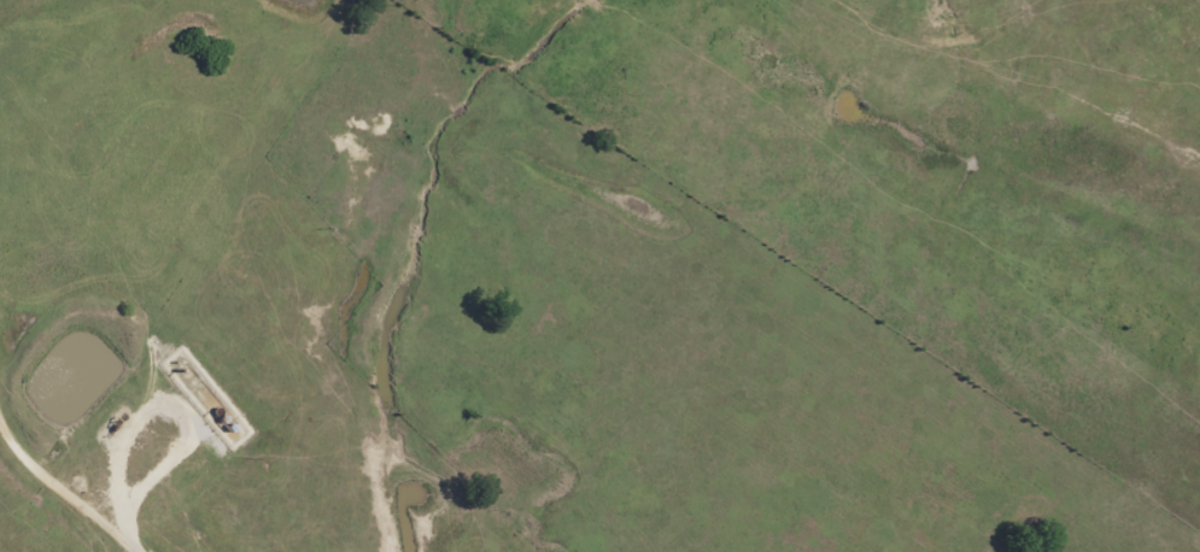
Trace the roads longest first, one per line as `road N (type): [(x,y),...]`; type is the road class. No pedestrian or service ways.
road 1 (residential): [(133,551),(39,472),(0,424)]

